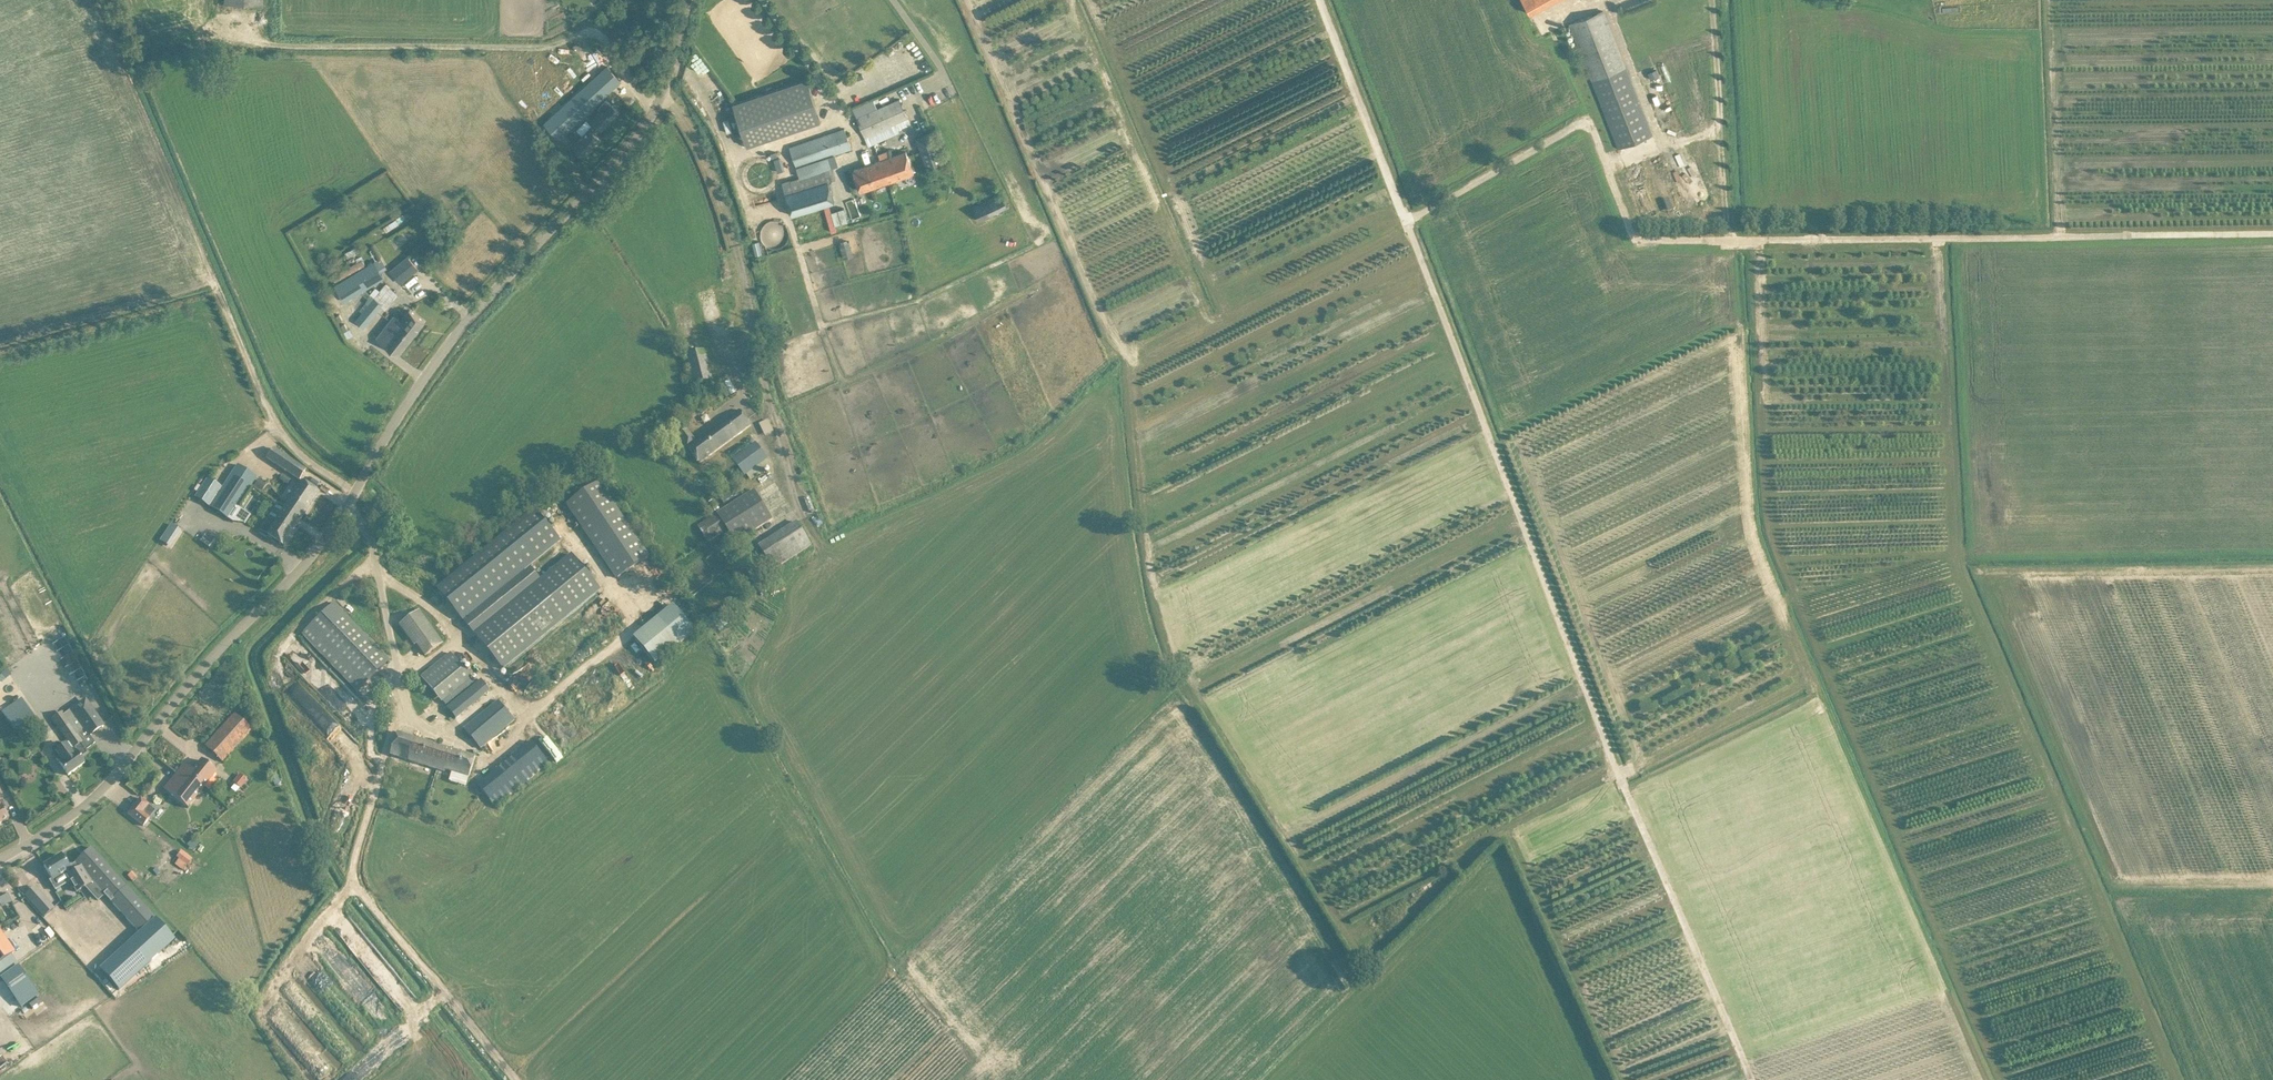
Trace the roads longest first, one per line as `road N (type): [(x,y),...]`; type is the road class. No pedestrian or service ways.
road 1 (unclassified): [(0,855),(67,818),(320,544),(453,339),(618,159),(661,99),(689,0)]

